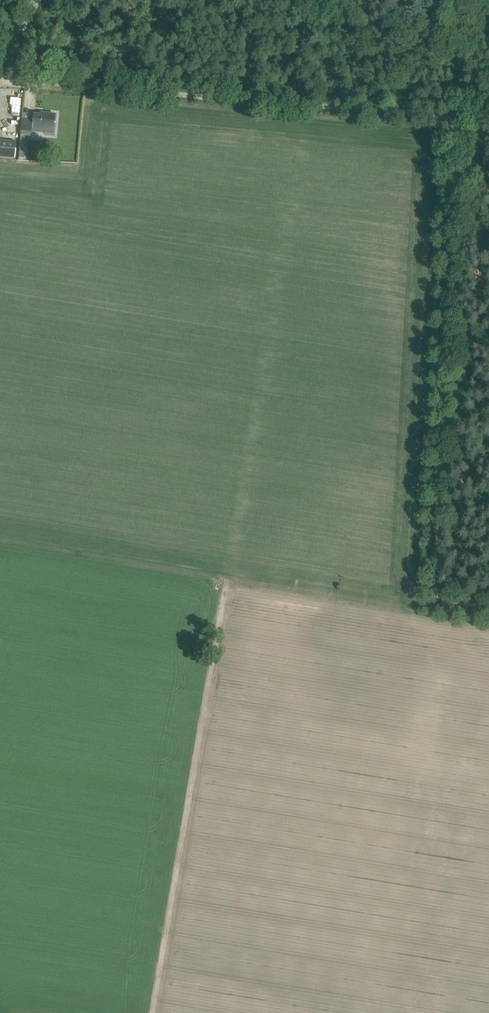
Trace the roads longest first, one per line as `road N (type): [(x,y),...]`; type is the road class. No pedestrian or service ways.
road 1 (track): [(456,119),(0,77)]
road 2 (track): [(441,478),(456,119)]
road 3 (track): [(488,608),(450,604),(434,588),(441,478)]

